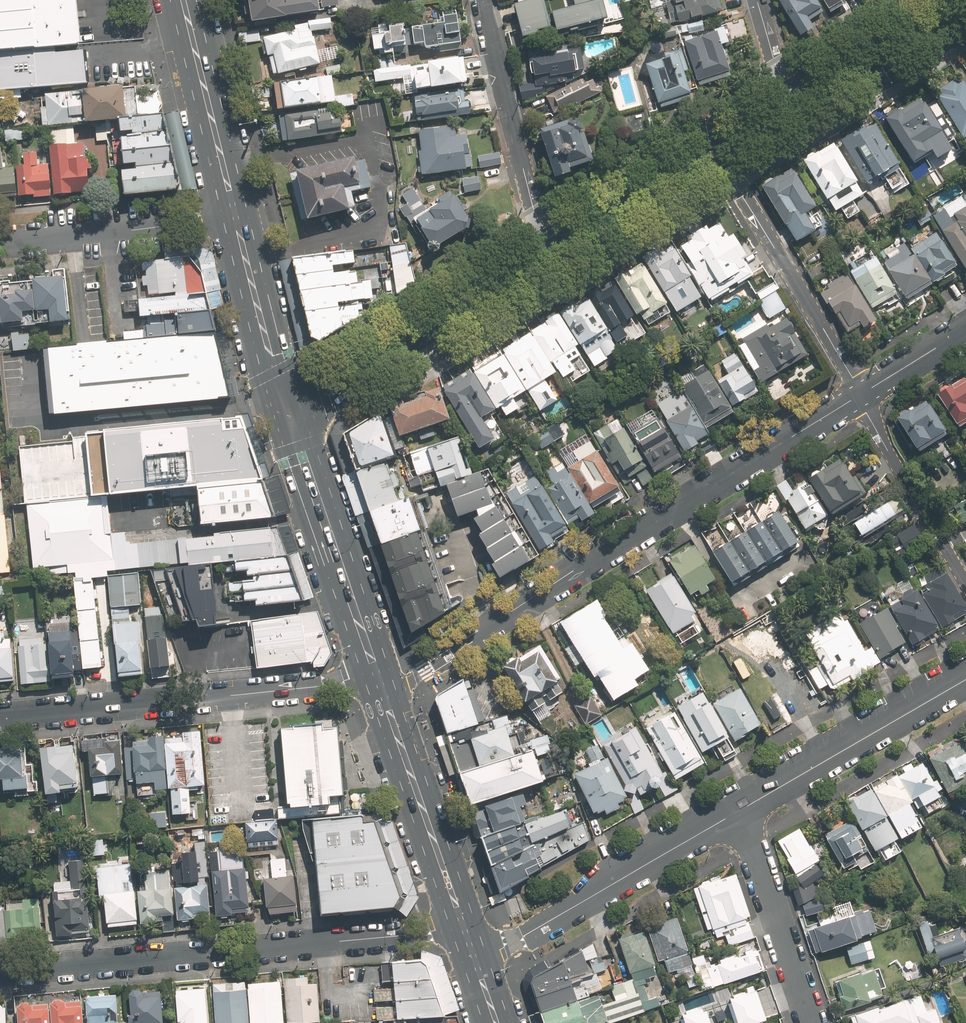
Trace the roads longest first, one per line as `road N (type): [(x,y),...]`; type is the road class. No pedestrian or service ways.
road 1 (residential): [(0,972),(415,934),(468,939)]
road 2 (residential): [(483,638),(859,396)]
road 3 (residential): [(0,716),(379,683)]
road 4 (secondary): [(287,408),(553,250)]
road 5 (residential): [(739,810),(528,931),(468,939)]
road 6 (secondary): [(287,408),(379,683)]
road 7 (residential): [(716,150),(859,396)]
road 8 (secondary): [(379,683),(468,939)]
road 9 (residential): [(965,679),(739,810)]
road 10 (residential): [(483,0),(528,186),(553,250)]
road 11 (residential): [(0,243),(235,215)]
road 12 (residential): [(739,810),(810,1022)]
road 13 (secondary): [(184,0),(235,215)]
road 14 (residential): [(859,396),(965,582)]
road 15 (secondary): [(235,215),(287,408)]
road 16 (secondary): [(792,103),(958,0)]
road 17 (secondary): [(553,250),(716,150)]
road 18 (residential): [(859,396),(965,330)]

